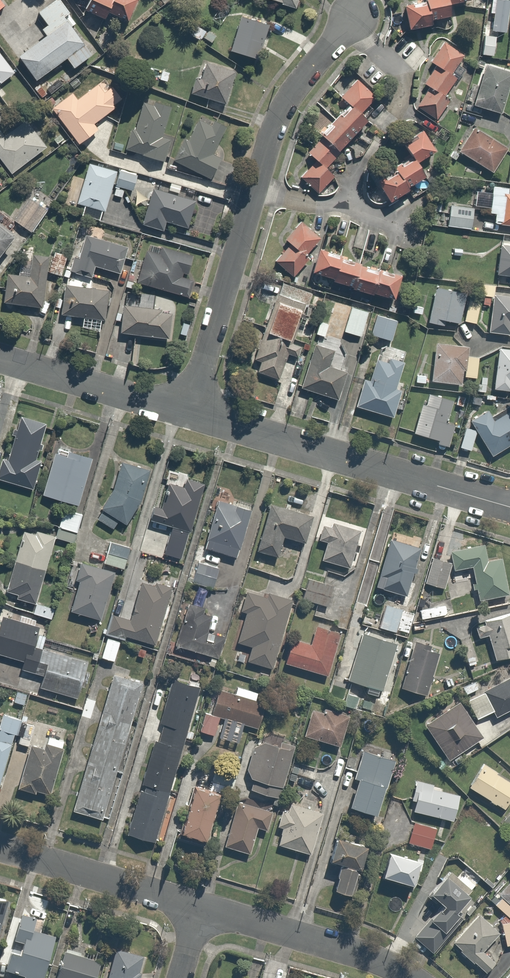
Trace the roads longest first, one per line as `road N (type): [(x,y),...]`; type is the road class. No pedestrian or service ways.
road 1 (residential): [(189,414),(277,117),(356,16)]
road 2 (residential): [(509,508),(189,414)]
road 3 (residential): [(200,908),(371,958),(412,977)]
road 4 (residential): [(0,847),(200,908)]
road 5 (residential): [(189,414),(0,360)]

